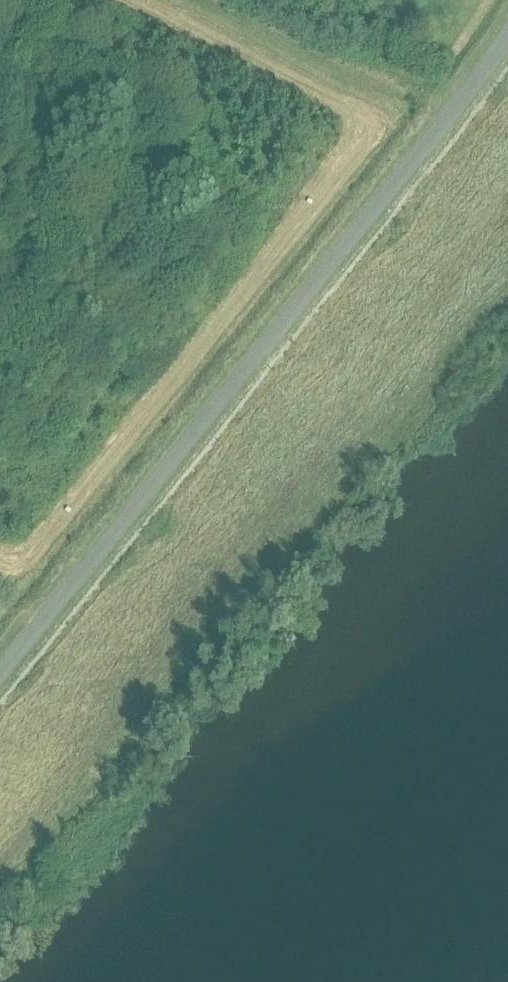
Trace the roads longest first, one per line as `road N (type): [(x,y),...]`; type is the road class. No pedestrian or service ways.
road 1 (unclassified): [(0,662),(507,16)]

